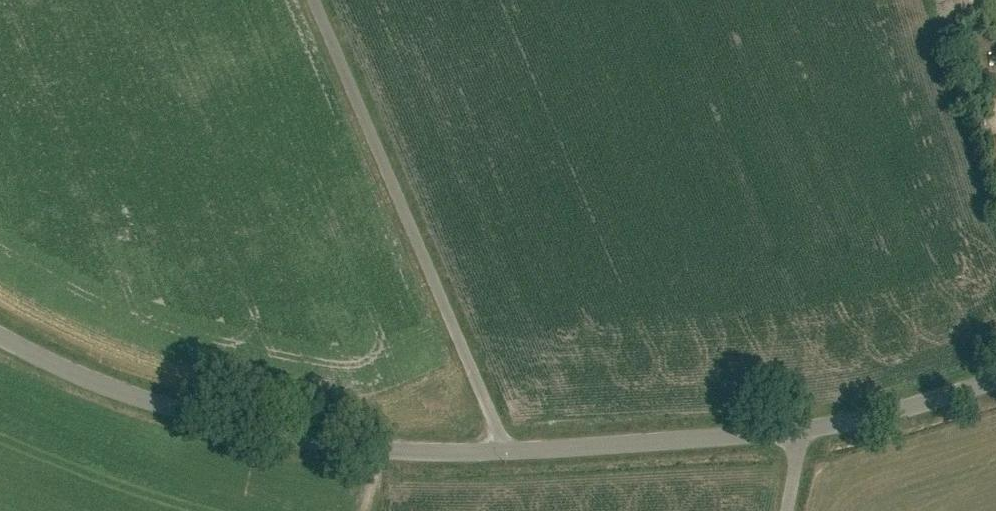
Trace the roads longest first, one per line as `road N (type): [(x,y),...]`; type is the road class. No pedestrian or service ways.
road 1 (unclassified): [(506,451),(412,452),(301,438),(120,391),(0,335)]
road 2 (unclassified): [(506,451),(314,0)]
road 3 (unclassified): [(506,451),(801,431)]
road 4 (unclassified): [(801,431),(995,381)]

